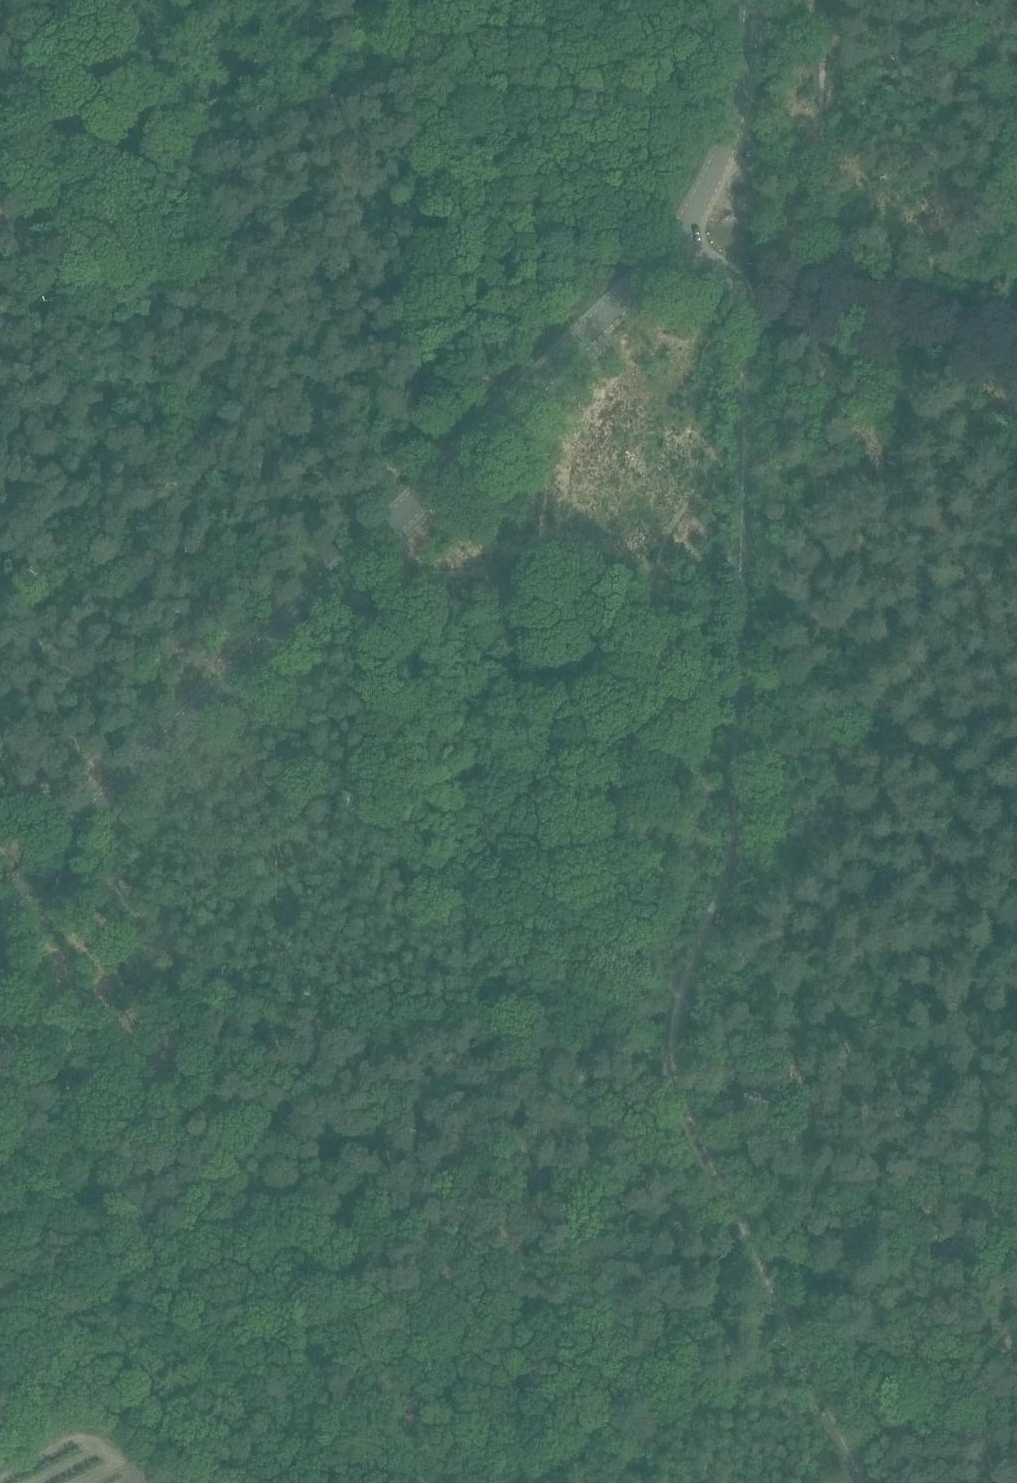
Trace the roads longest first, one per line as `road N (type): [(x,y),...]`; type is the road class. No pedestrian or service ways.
road 1 (unclassified): [(863,1482),(672,1090),(661,1040),(668,987),(706,863),(730,307),(720,289),(659,257)]
road 2 (tertiary): [(0,913),(659,257)]
road 3 (tertiary): [(659,257),(739,102),(741,0)]

